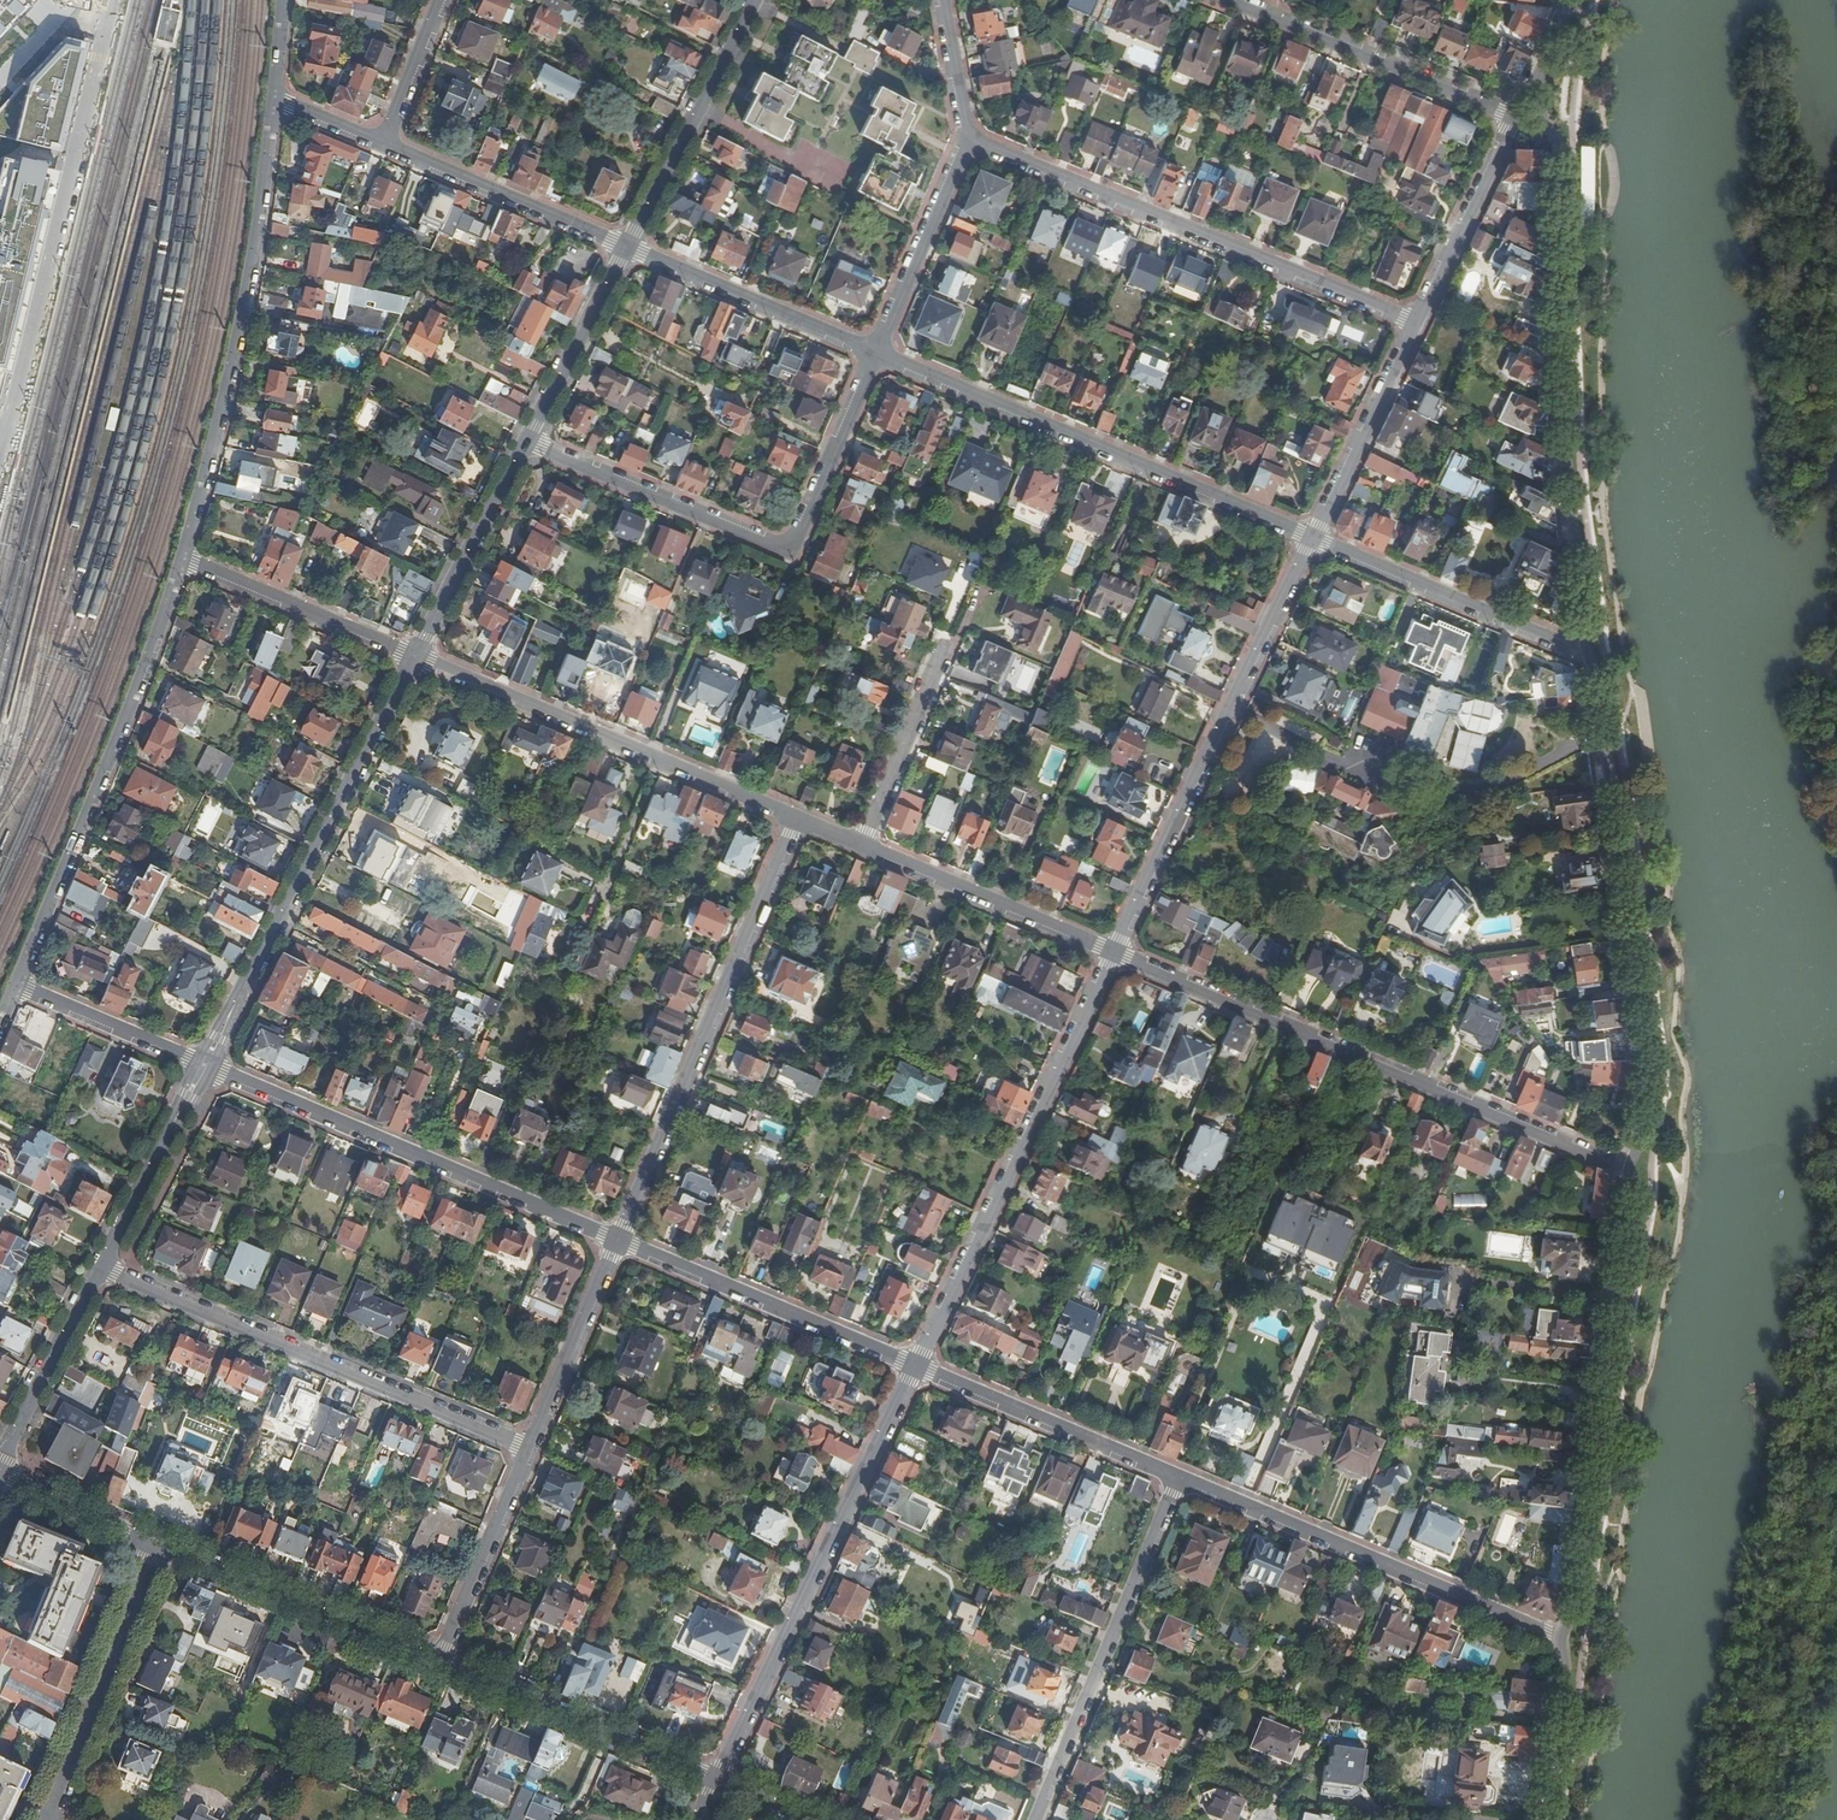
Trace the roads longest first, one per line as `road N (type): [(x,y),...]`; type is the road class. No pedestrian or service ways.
road 1 (residential): [(1588,647),(1567,475),(1559,176),(1546,91)]
road 2 (residential): [(1628,1170),(1116,953)]
road 3 (residential): [(1628,1170),(1647,1063),(1588,647)]
road 4 (residential): [(526,441),(791,553),(877,352)]
road 5 (residential): [(967,139),(1416,325)]
road 6 (residential): [(0,460),(116,0)]
road 7 (residential): [(877,352),(1312,540)]
road 8 (residential): [(1561,1637),(1578,1600),(1628,1170)]
road 9 (residential): [(184,559),(239,334),(275,98)]
road 10 (residential): [(103,1267),(529,1447)]
road 11 (residential): [(717,1780),(917,1366)]
road 12 (residential): [(917,1366),(1116,953)]
road 13 (residential): [(18,986),(184,559)]
road 14 (residential): [(1116,953),(1312,540)]
road 15 (tertiary): [(415,657),(205,1063)]
road 16 (residential): [(619,1239),(797,818)]
road 17 (residential): [(619,1239),(205,1063)]
road 18 (residential): [(797,818),(415,657)]
road 19 (residential): [(1561,1637),(1180,1479)]
road 20 (residential): [(1180,1479),(1034,1819)]
road 21 (residential): [(917,1366),(619,1239)]
road 22 (residential): [(1232,0),(1514,117)]
road 23 (residential): [(159,1545),(439,1663)]
road 24 (residential): [(439,1663),(717,1780)]
road 25 (residential): [(1312,540),(1573,648),(1588,647)]
road 26 (tertiary): [(159,1545),(47,1819)]
road 27 (residential): [(1180,1479),(917,1366)]
road 28 (tertiary): [(754,0),(627,247)]
road 29 (residential): [(1116,953),(864,847)]
road 30 (residential): [(627,247),(877,352)]
road 31 (residential): [(383,143),(627,247)]
road 32 (residential): [(415,657),(184,559)]
road 33 (tertiary): [(526,441),(415,657)]
road 34 (residential): [(1312,540),(1416,325)]
road 35 (residential): [(439,1663),(529,1447)]
road 36 (residential): [(877,352),(967,139)]
road 37 (residential): [(1416,325),(1514,117)]
road 38 (tertiary): [(205,1063),(103,1267)]
road 39 (residential): [(529,1447),(619,1239)]
road 40 (tertiary): [(103,1267),(0,1467)]
road 41 (tertiary): [(627,247),(526,441)]
road 42 (residential): [(864,847),(947,647)]
road 43 (residential): [(18,986),(205,1063)]
road 44 (residential): [(1547,1819),(1565,1685),(1561,1637)]
road 45 (tertiary): [(0,1478),(159,1545)]
road 46 (residential): [(383,143),(442,0)]
road 47 (residential): [(944,0),(967,139)]

